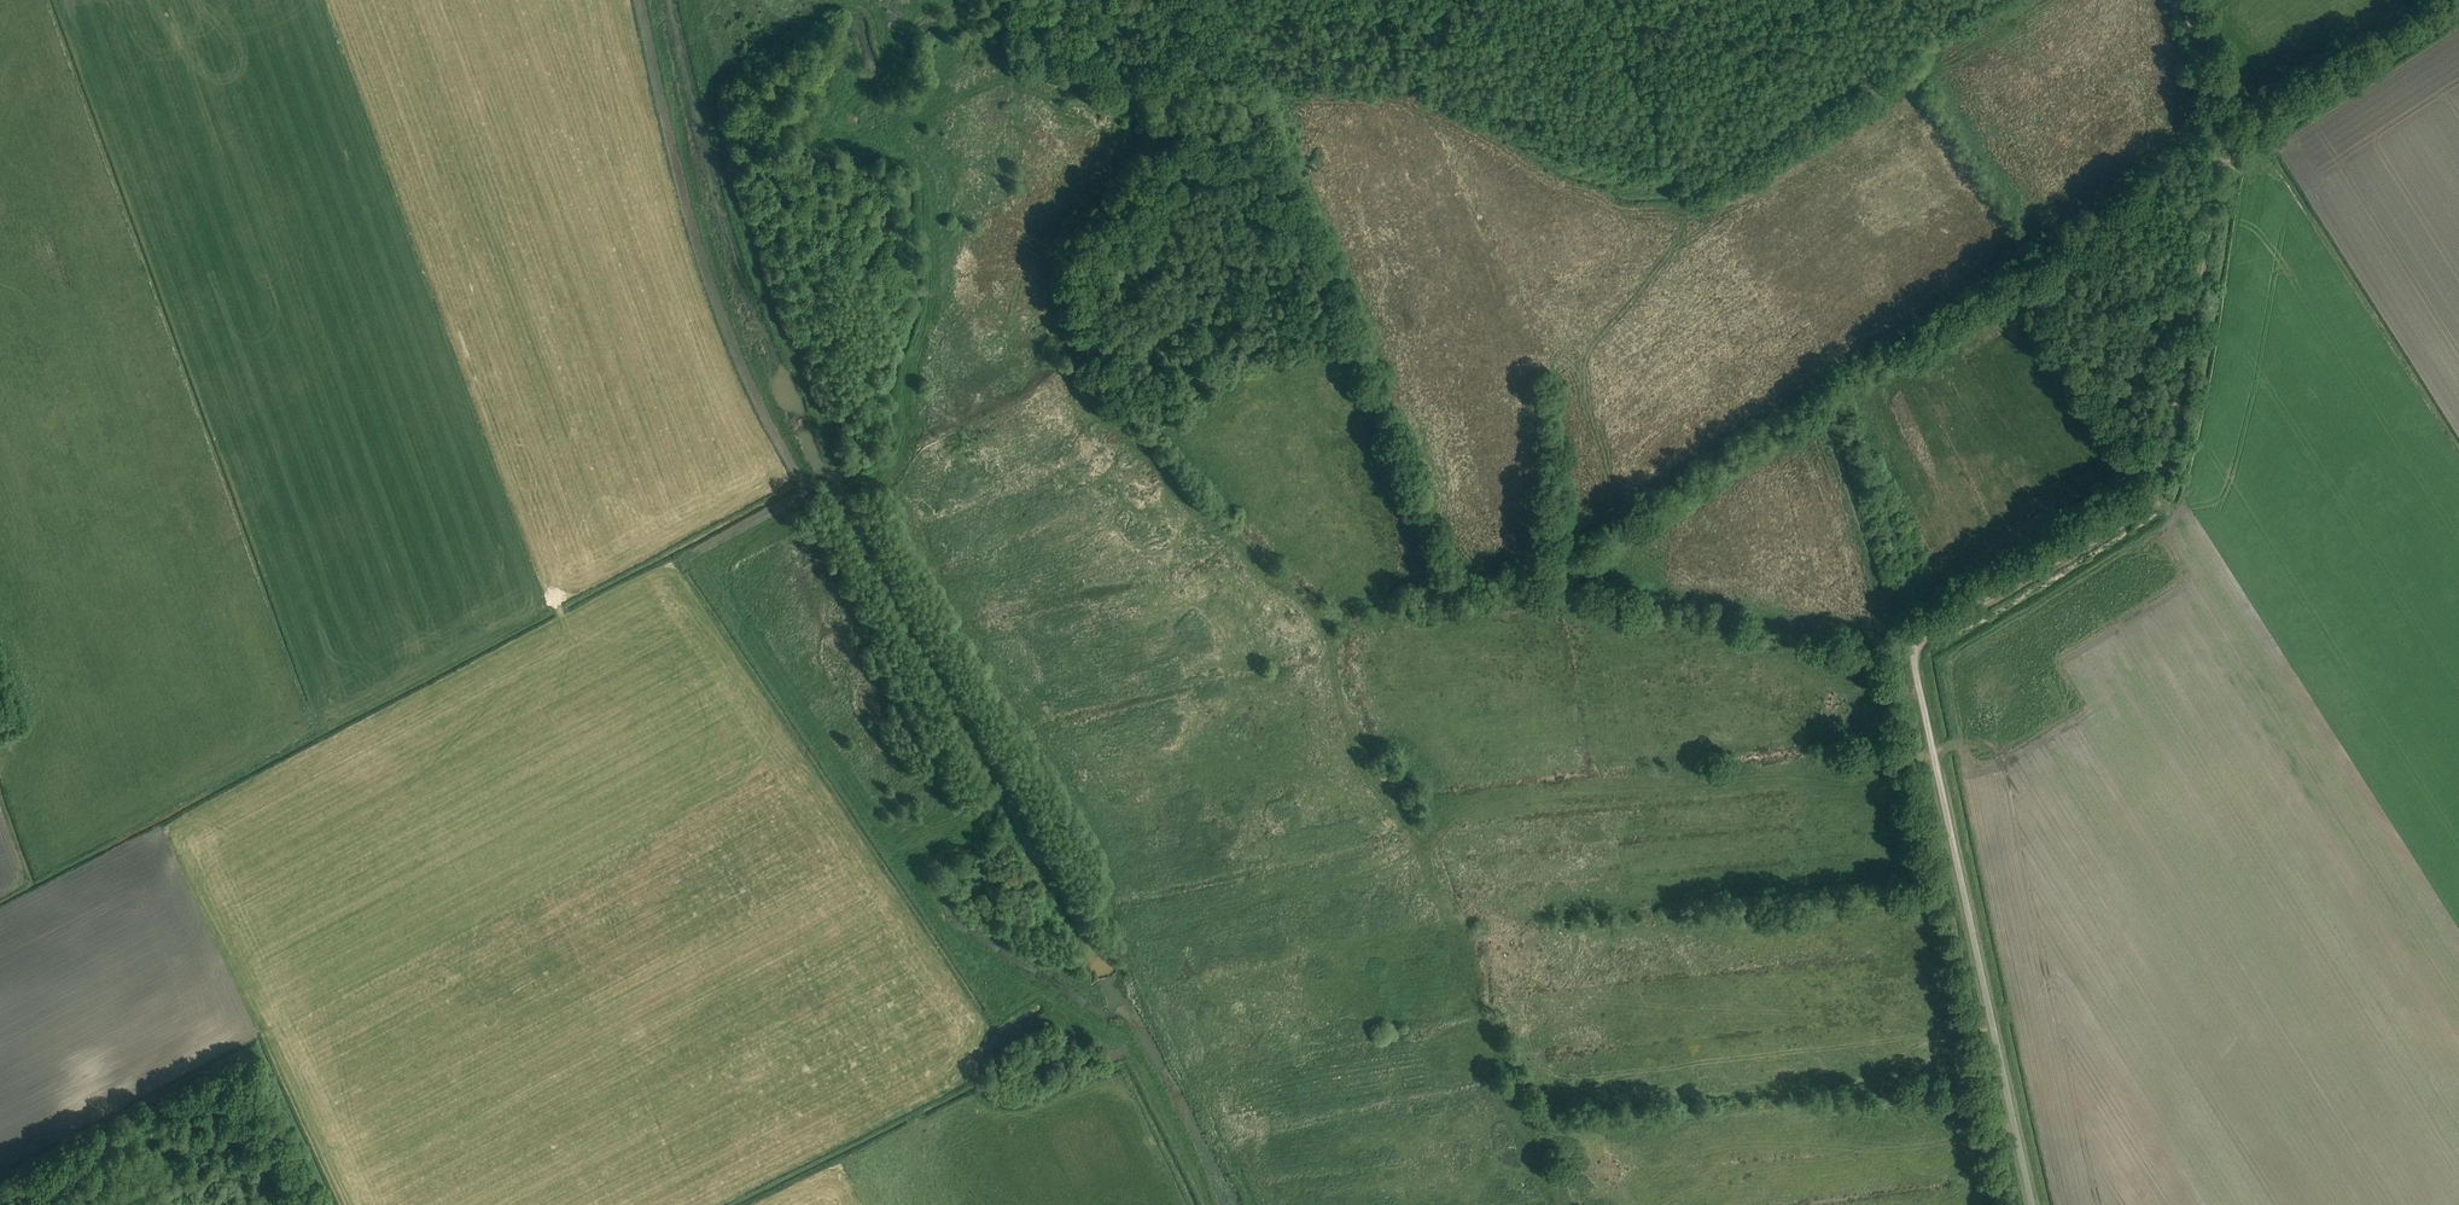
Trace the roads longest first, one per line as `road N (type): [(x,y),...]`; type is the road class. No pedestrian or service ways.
road 1 (track): [(1209,1204),(1128,1051),(951,938),(718,571),(727,545),(778,516),(806,475),(737,325),(697,209),(650,0)]
road 2 (track): [(2182,0),(2220,142),(2161,480),(2128,523),(1914,648),(1922,705)]
road 3 (track): [(681,0),(746,255),(857,479)]
road 4 (unclassified): [(2034,1204),(1922,705)]

